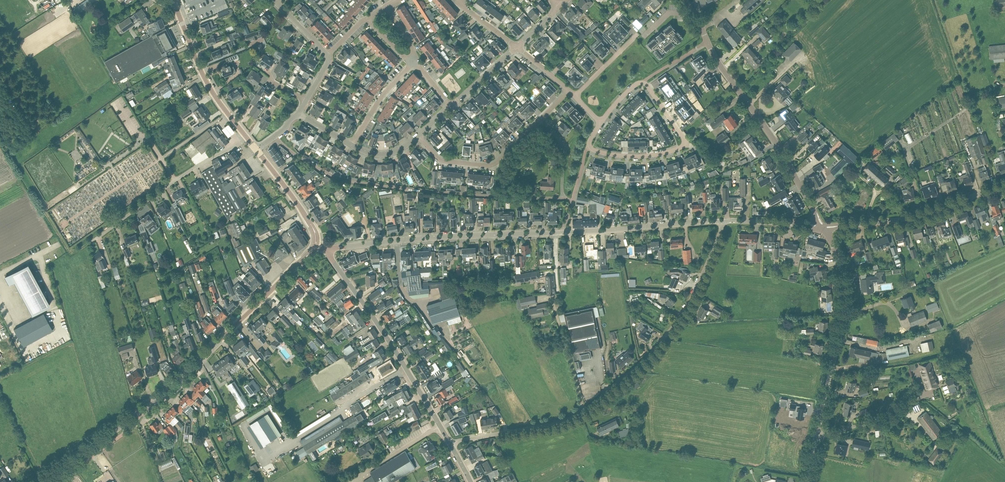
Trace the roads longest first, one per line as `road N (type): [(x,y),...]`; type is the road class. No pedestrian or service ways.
road 1 (residential): [(449,441),(548,423),(594,402),(672,325),(723,221)]
road 2 (tertiary): [(42,481),(161,397),(315,246)]
road 3 (tertiary): [(815,226),(815,212),(687,0)]
road 4 (residential): [(601,123),(586,144),(601,152),(647,157),(686,144),(645,81),(611,112)]
road 5 (tertiary): [(564,232),(328,250)]
road 6 (unclassified): [(815,438),(844,312),(840,272),(822,226)]
road 7 (tertiary): [(441,425),(328,250)]
road 8 (tertiary): [(822,226),(905,219),(1004,181)]
road 9 (residential): [(90,241),(245,137)]
road 10 (residential): [(421,137),(446,159),(495,163),(568,90)]
road 11 (residential): [(564,232),(572,199),(440,192)]
road 12 (tertiary): [(564,232),(723,221)]
road 13 (residential): [(417,190),(328,173),(275,136)]
road 14 (tertiary): [(245,137),(201,71),(177,7)]

